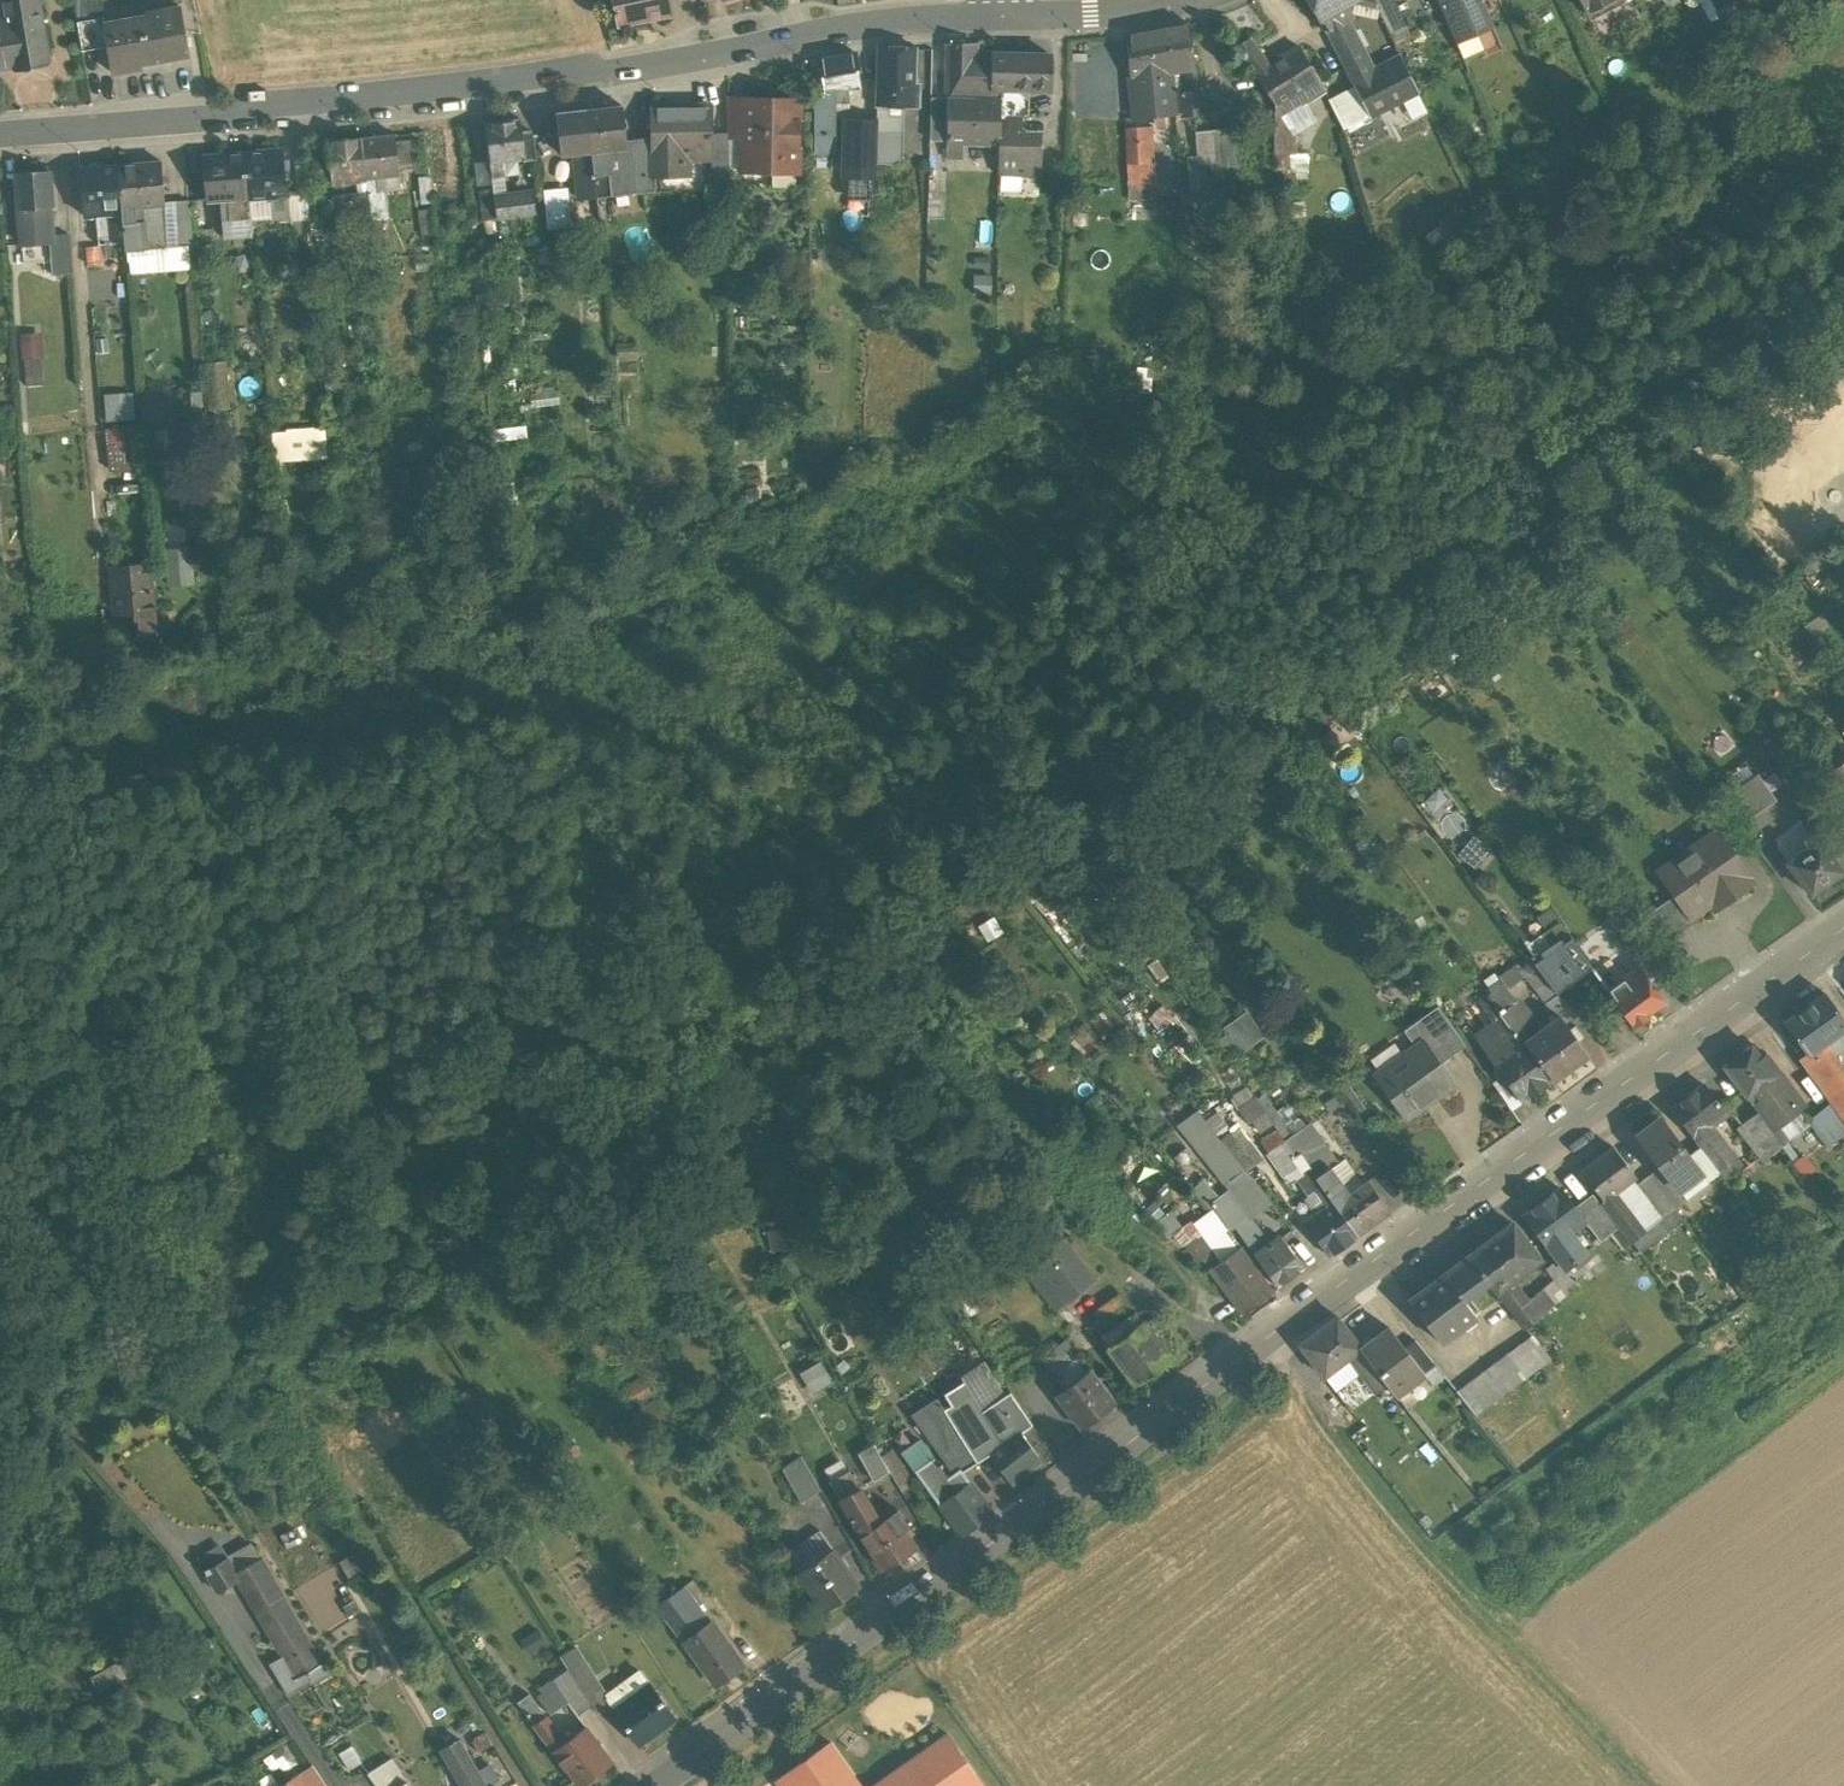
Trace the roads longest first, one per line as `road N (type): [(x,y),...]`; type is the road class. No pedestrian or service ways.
road 1 (secondary): [(1843,927),(656,1785)]
road 2 (tertiary): [(0,134),(537,81),(856,25),(1019,15)]
road 3 (track): [(1652,1785),(1524,1656),(1299,1394),(1276,1330)]
road 4 (tertiary): [(1019,15),(1184,0)]

